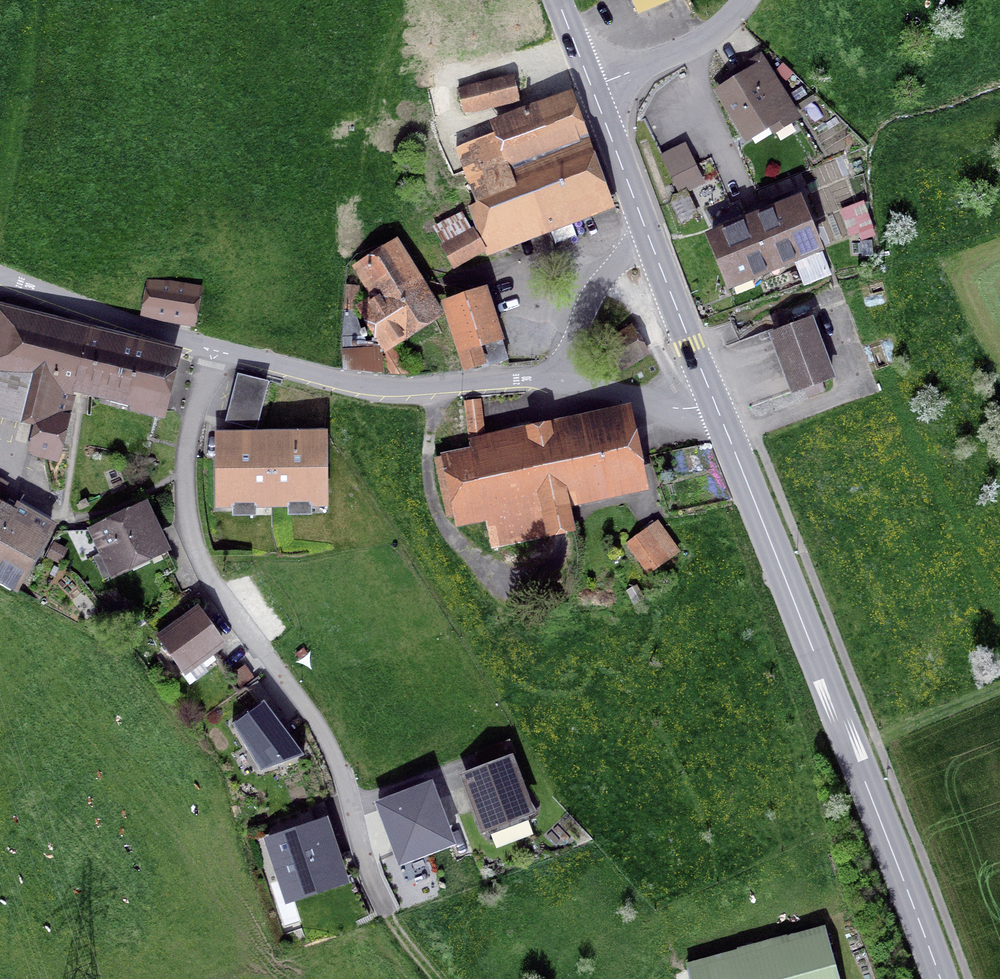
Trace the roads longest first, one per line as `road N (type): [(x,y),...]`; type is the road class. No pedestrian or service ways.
road 1 (residential): [(221,351),(191,463),(192,533),(321,726),(387,911)]
road 2 (secondary): [(725,437),(940,978)]
road 3 (unclassified): [(539,376),(328,379),(221,351)]
road 4 (unclassified): [(221,351),(0,277)]
road 5 (secondary): [(644,231),(725,437)]
road 6 (unclassified): [(725,437),(666,390),(603,375),(539,376)]
road 7 (unclassified): [(644,231),(539,376)]
road 8 (tertiary): [(741,0),(723,26),(599,101)]
road 9 (secondary): [(599,101),(644,231)]

